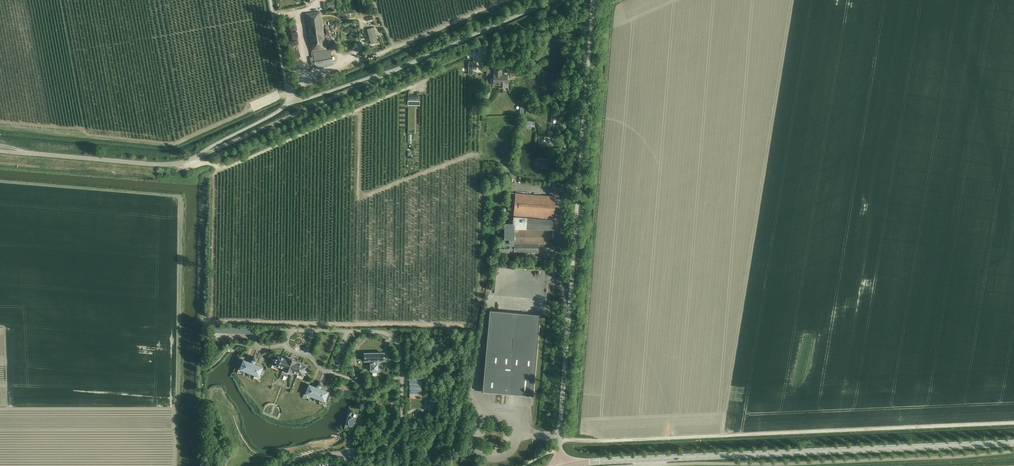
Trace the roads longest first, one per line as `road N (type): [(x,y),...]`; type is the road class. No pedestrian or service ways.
road 1 (unclassified): [(559,439),(1013,423)]
road 2 (secondary): [(1013,442),(566,465)]
road 3 (unclassified): [(559,439),(591,0)]
road 4 (unclassified): [(205,154),(164,164),(0,150)]
road 5 (unclassified): [(205,154),(389,74)]
road 6 (unclassified): [(389,74),(557,0)]

